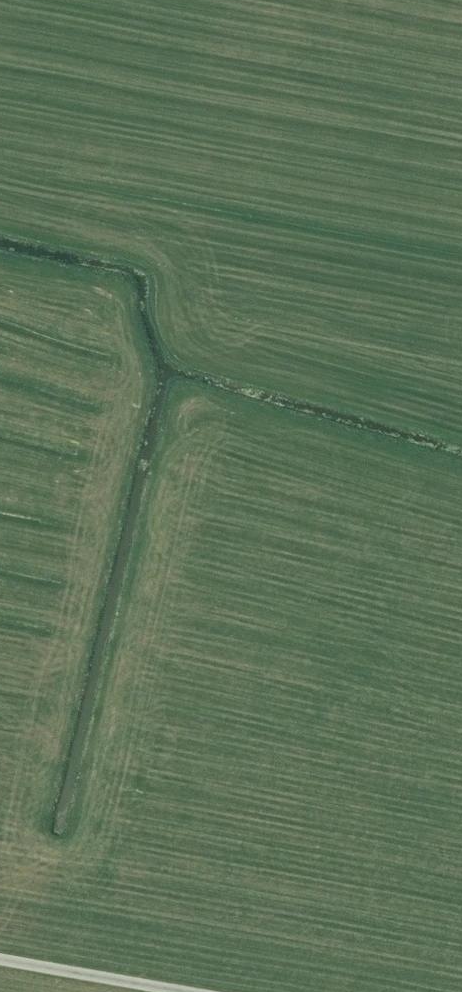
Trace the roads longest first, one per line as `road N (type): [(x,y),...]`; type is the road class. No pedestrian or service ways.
road 1 (unclassified): [(0,958),(189,991)]

